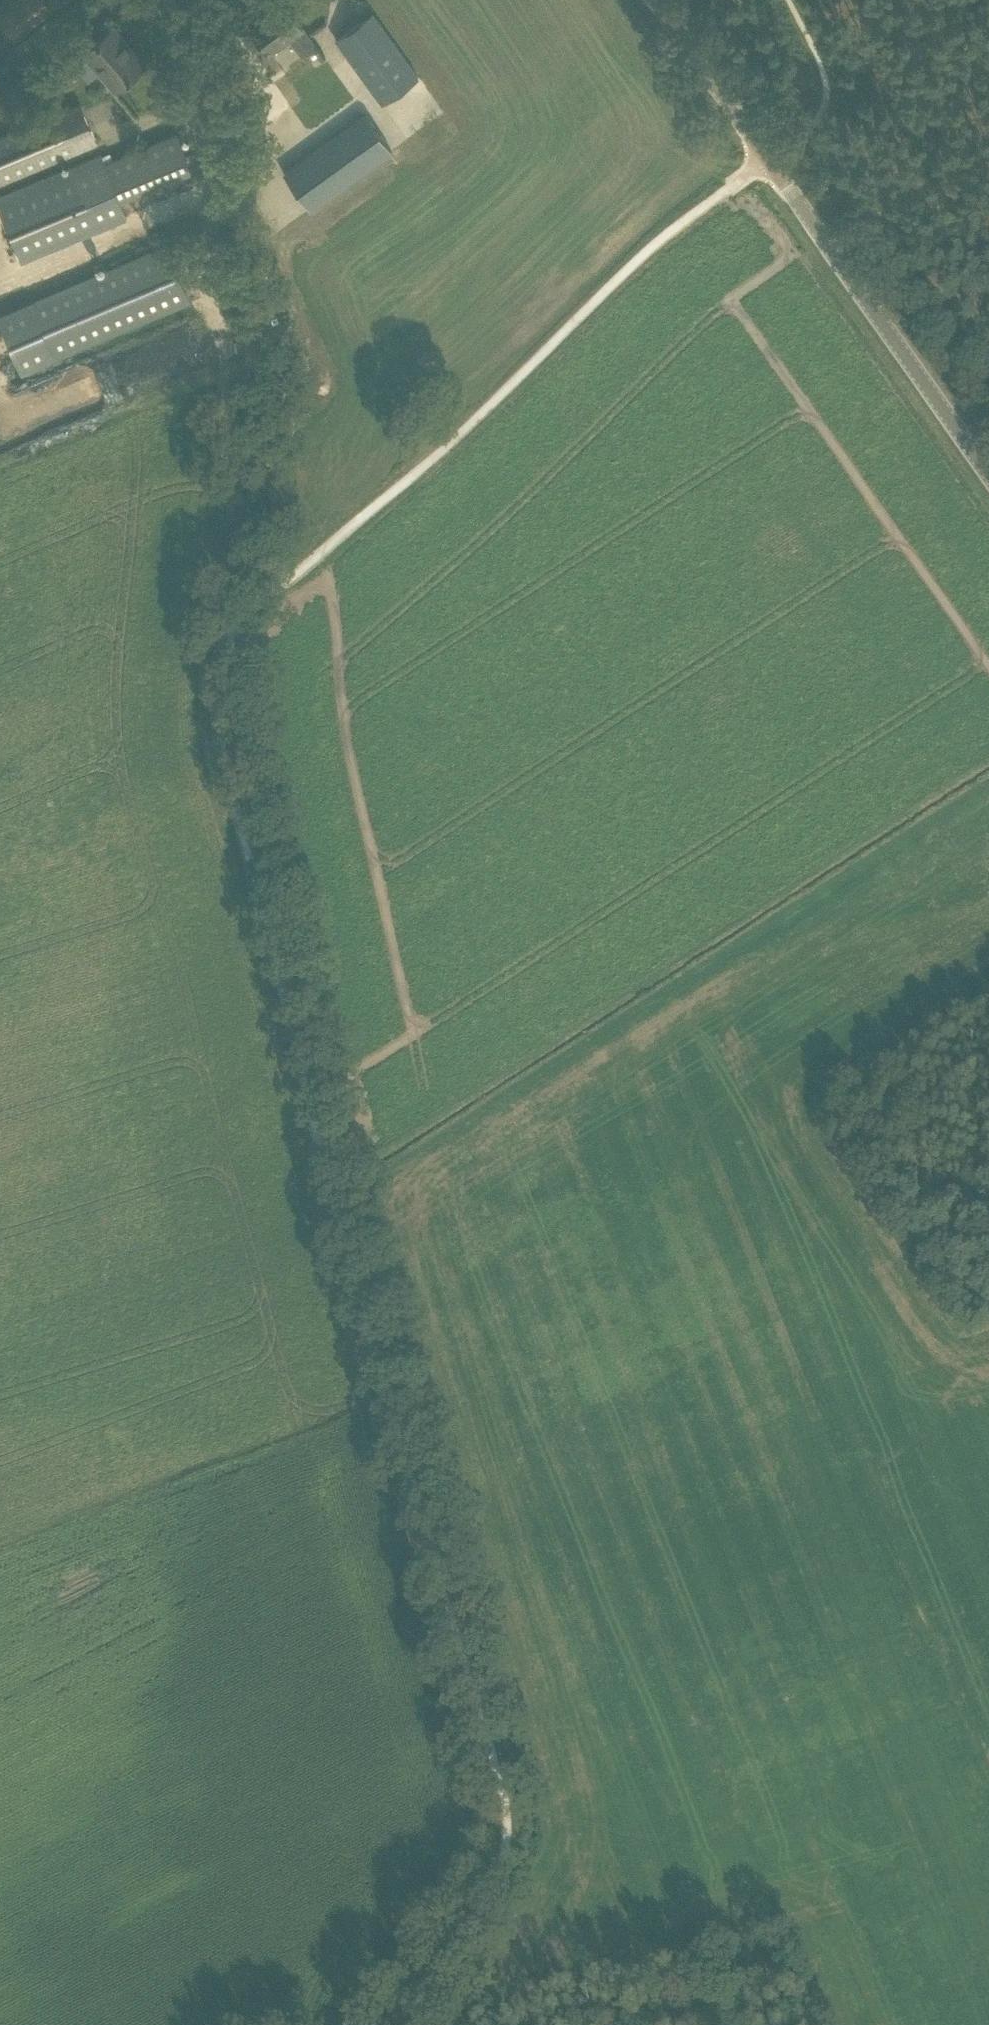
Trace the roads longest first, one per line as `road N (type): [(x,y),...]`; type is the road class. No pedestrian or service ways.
road 1 (tertiary): [(988,466),(655,0)]

